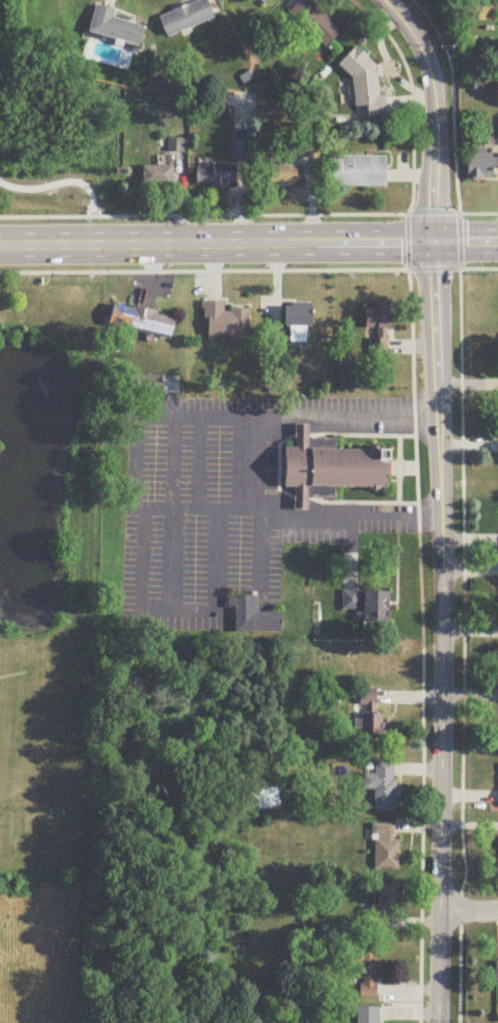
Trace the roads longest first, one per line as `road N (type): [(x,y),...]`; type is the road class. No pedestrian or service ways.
road 1 (tertiary): [(439,1022),(443,671),(433,243)]
road 2 (tertiary): [(0,246),(497,243)]
road 3 (residential): [(433,243),(434,90),(416,41),(380,0)]

